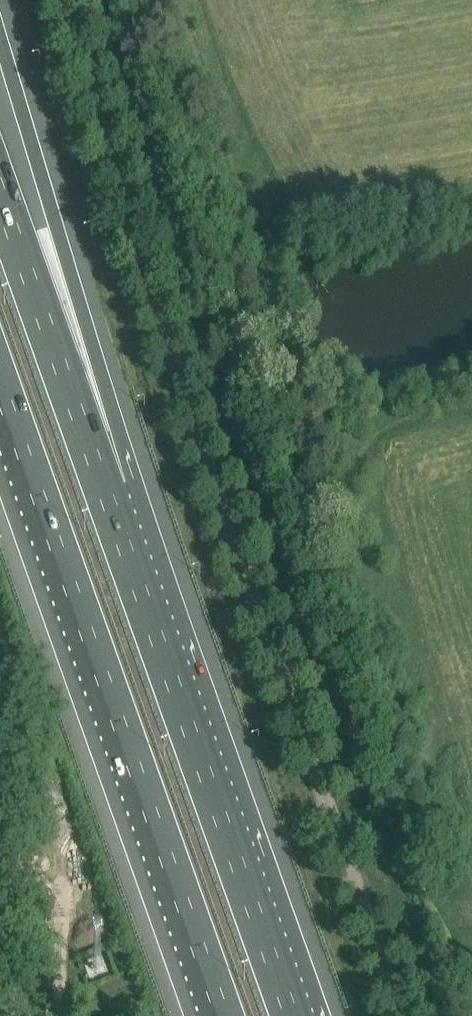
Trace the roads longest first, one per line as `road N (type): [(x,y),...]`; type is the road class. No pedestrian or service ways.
road 1 (unclassified): [(415,1015),(382,903),(320,787),(60,0)]
road 2 (motorway): [(0,390),(222,1015)]
road 3 (motorway): [(293,1015),(107,494)]
road 4 (motorway): [(107,494),(56,225),(0,39)]
road 5 (motorway): [(107,494),(0,194)]

